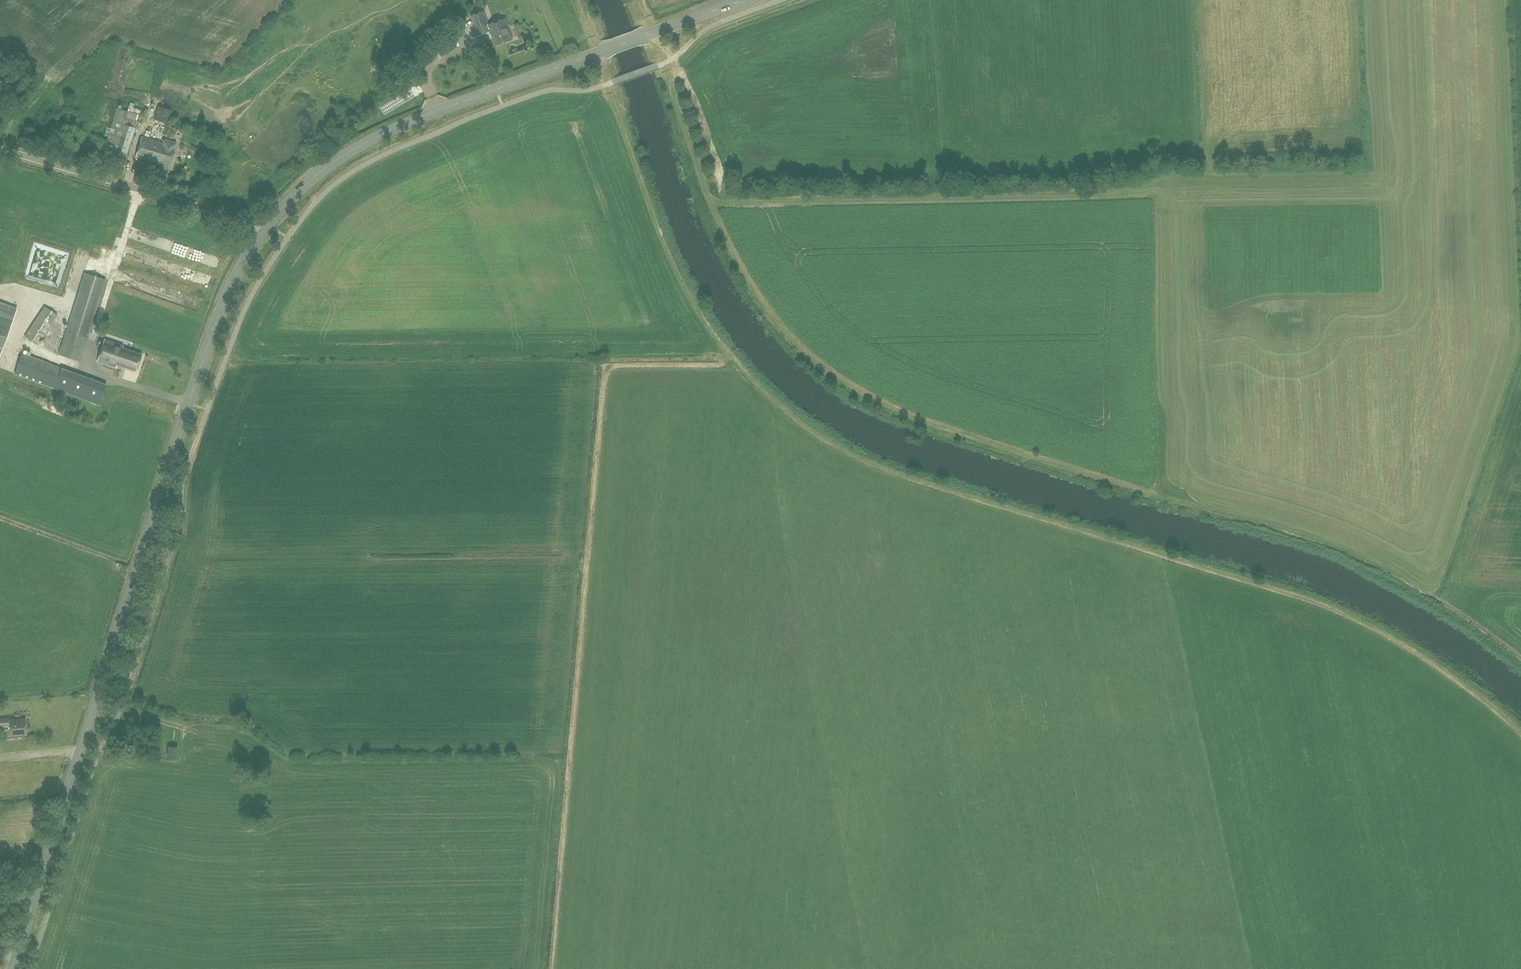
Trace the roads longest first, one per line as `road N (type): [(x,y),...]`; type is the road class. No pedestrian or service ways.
road 1 (track): [(1520,728),(1418,651),(1346,612),(891,470),(816,430),(752,377),(702,315),(657,222),(610,85)]
road 2 (tertiary): [(13,968),(221,304),(266,227)]
road 3 (tertiary): [(266,227),(304,183),(379,138),(741,0)]
road 4 (track): [(709,196),(731,203),(1160,193)]
road 5 (unclassified): [(266,227),(0,151)]
road 6 (track): [(672,59),(675,102),(709,196)]

